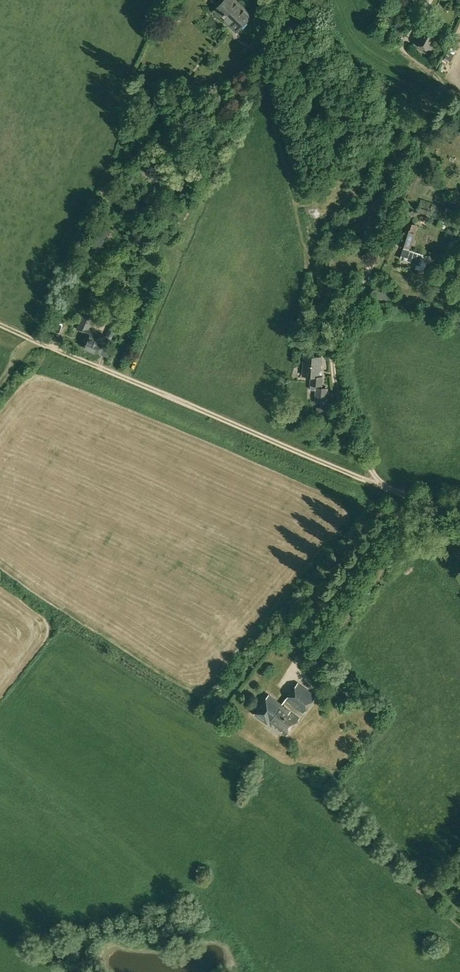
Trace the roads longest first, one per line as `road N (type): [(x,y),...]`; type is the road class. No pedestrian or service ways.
road 1 (track): [(409,36),(411,56),(442,86),(333,355),(344,417),(378,482)]
road 2 (track): [(416,498),(0,322)]

